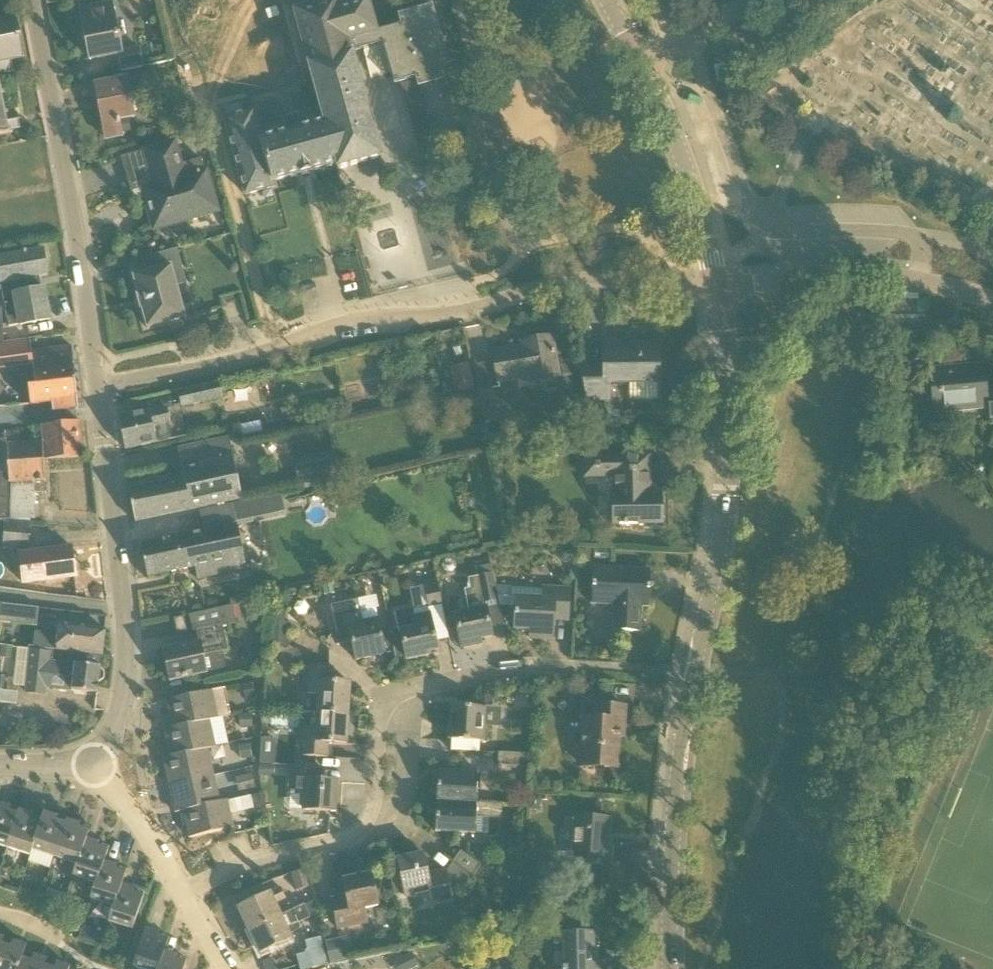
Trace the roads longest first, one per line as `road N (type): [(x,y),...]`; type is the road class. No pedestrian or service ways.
road 1 (residential): [(662,968),(673,757),(725,381),(717,288)]
road 2 (residential): [(97,387),(226,363),(353,319),(453,312),(555,284),(682,294),(717,288)]
road 3 (residential): [(179,890),(376,832),(391,816),(400,705),(414,690),(513,668),(573,669)]
road 4 (residential): [(97,387),(31,0)]
road 5 (residential): [(95,765),(116,723),(127,628),(97,387)]
road 6 (residential): [(717,288),(916,280),(992,303)]
road 7 (residential): [(717,288),(695,202),(639,70)]
road 8 (residential): [(95,765),(179,890)]
road 9 (residential): [(762,0),(639,70)]

